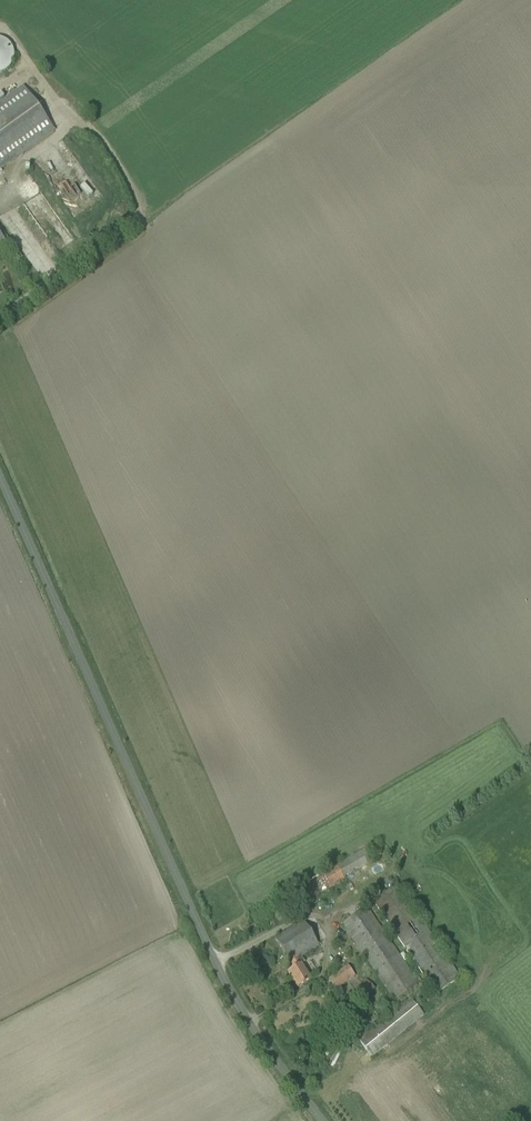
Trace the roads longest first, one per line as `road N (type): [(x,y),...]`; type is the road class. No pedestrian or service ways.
road 1 (unclassified): [(318,1120),(232,997),(0,480)]

